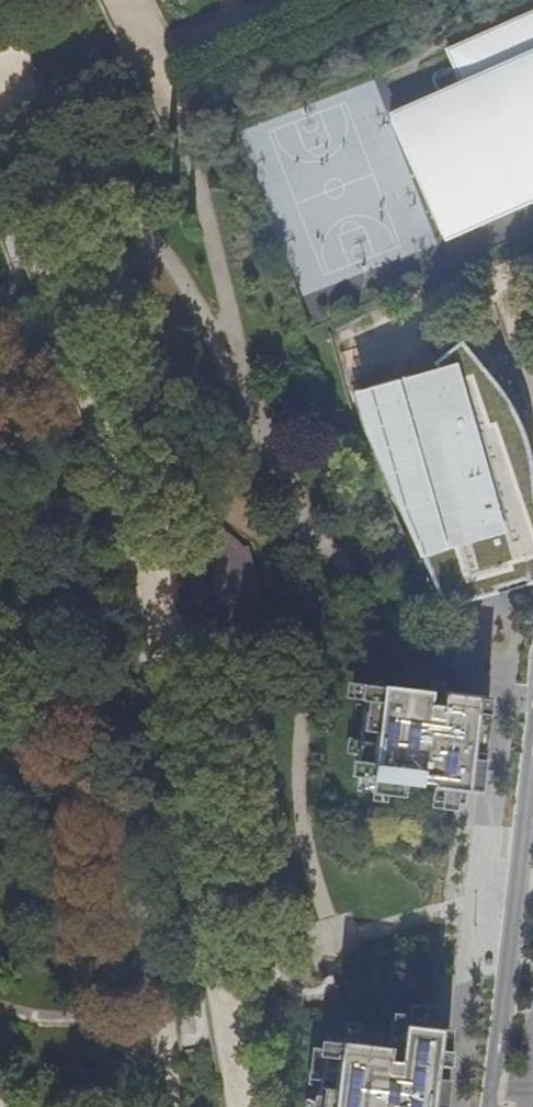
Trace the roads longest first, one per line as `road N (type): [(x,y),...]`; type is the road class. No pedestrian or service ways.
road 1 (residential): [(532,724),(489,1106)]

